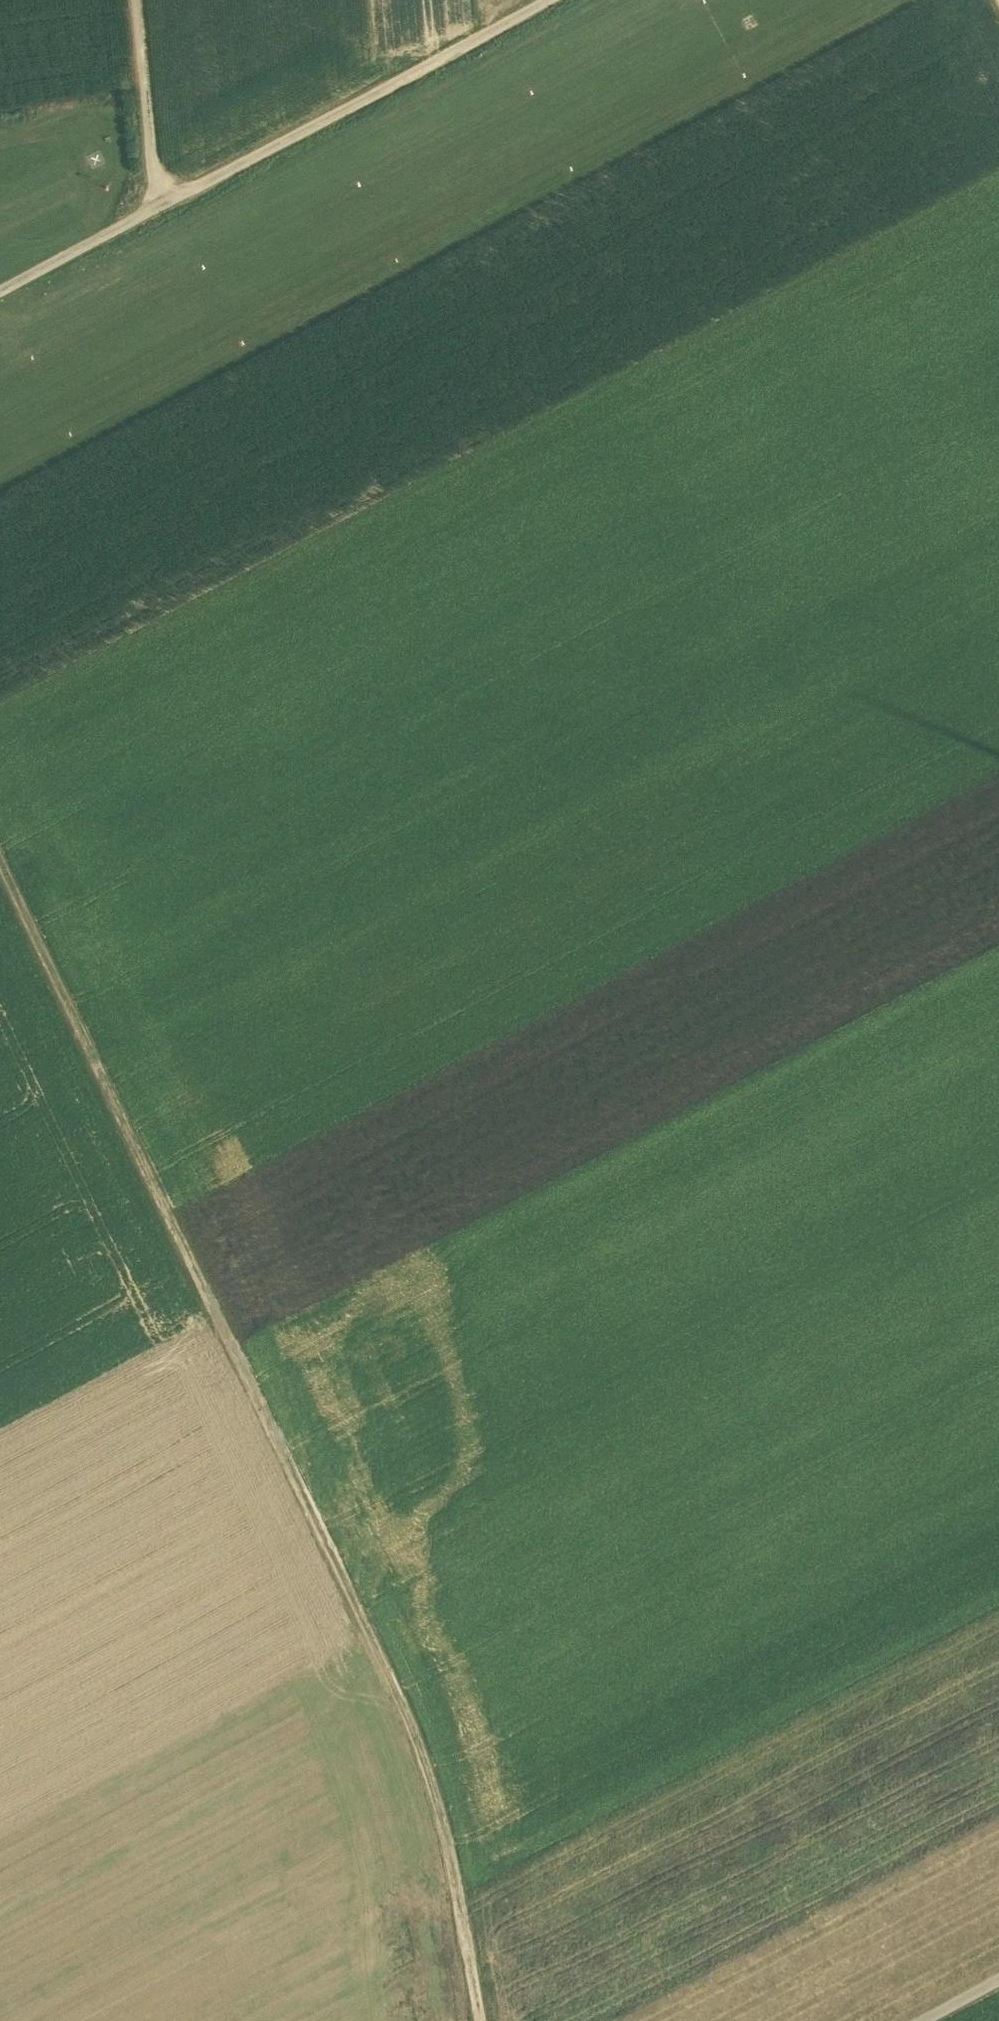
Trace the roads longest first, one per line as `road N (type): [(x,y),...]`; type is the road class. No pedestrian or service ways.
road 1 (track): [(481,2020),(453,1861),(394,1688),(0,865)]
road 2 (track): [(166,205),(553,0)]
road 3 (track): [(166,205),(154,177),(138,0)]
road 4 (track): [(0,292),(166,205)]

